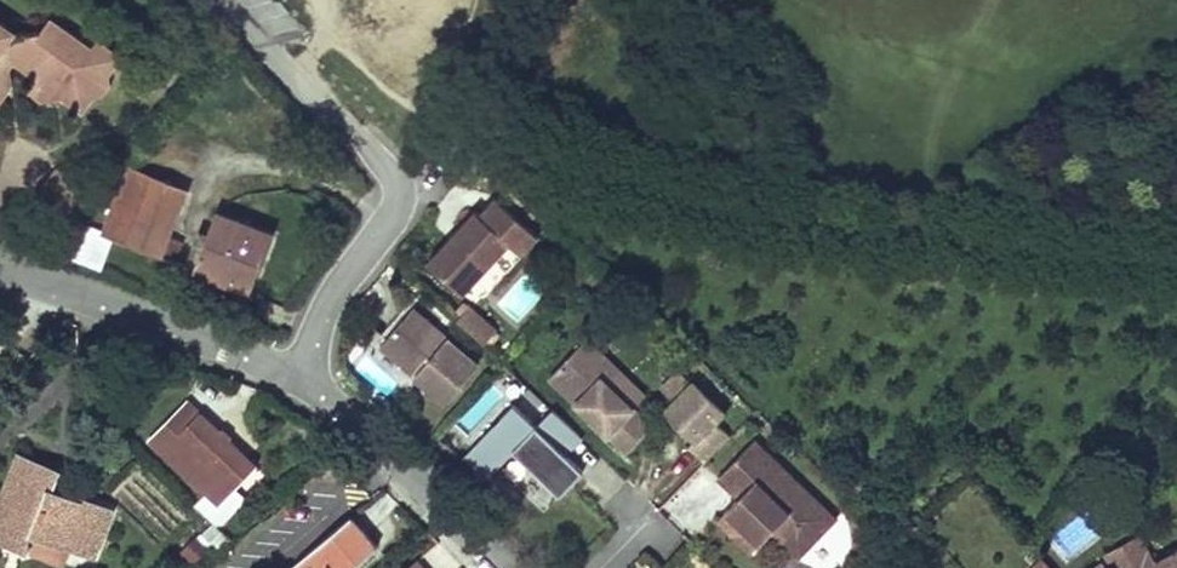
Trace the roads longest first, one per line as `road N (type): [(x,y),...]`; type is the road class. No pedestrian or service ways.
road 1 (residential): [(0,271),(302,380)]
road 2 (residential): [(302,380),(358,419),(506,567)]
road 3 (residential): [(393,189),(392,206),(331,302),(302,380)]

